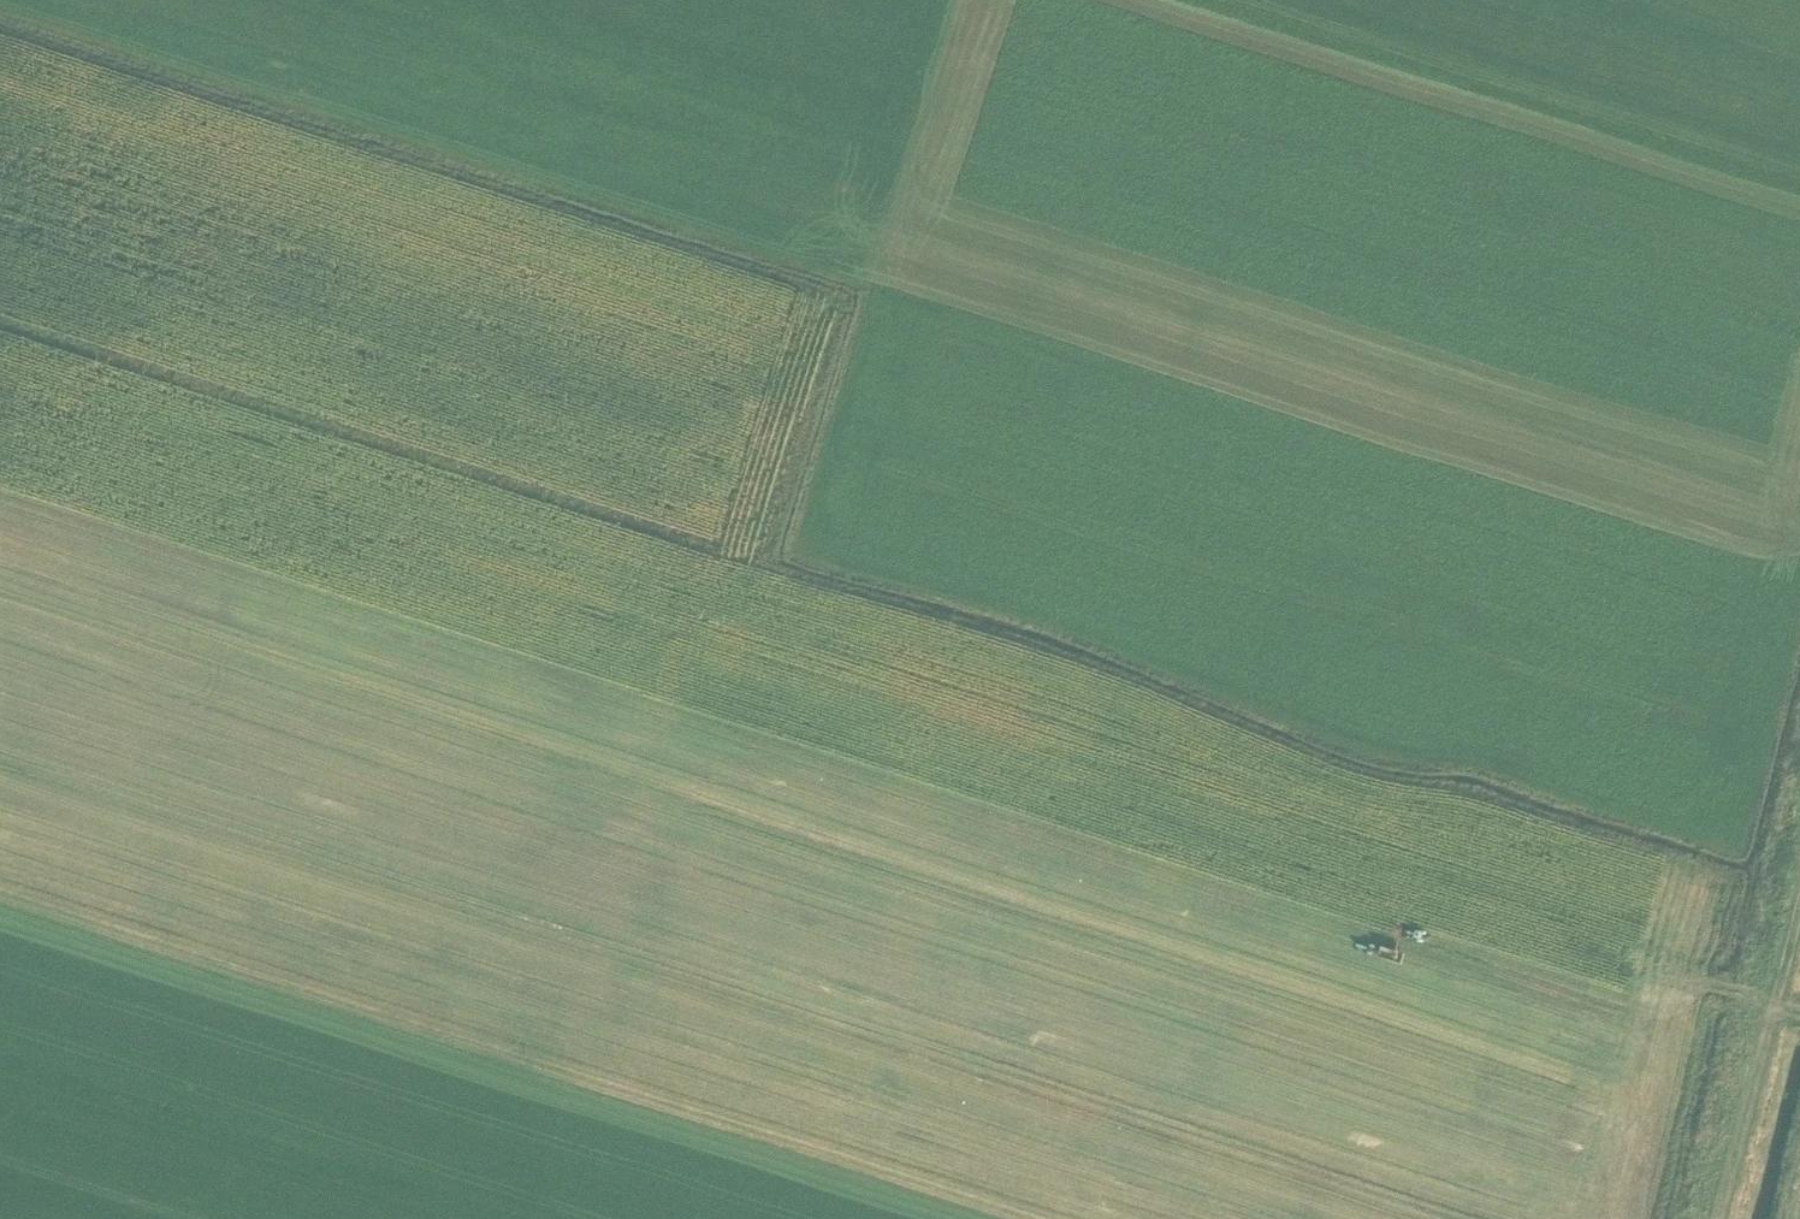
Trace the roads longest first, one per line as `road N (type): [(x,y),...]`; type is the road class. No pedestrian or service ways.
road 1 (track): [(1723,1218),(1799,922)]

